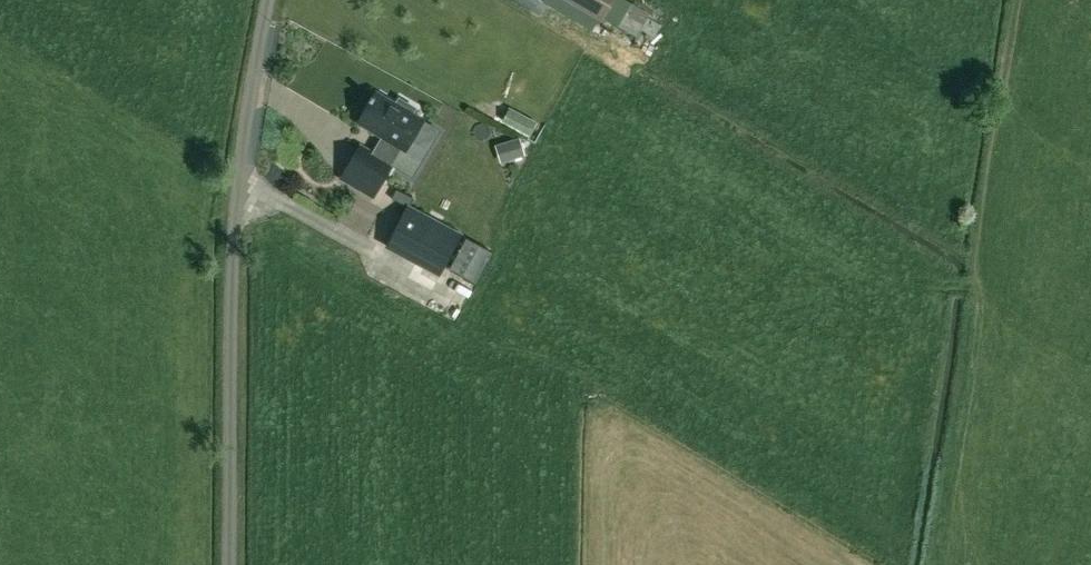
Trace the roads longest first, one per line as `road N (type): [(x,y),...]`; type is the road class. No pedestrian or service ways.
road 1 (unclassified): [(228,564),(234,179),(265,0)]

